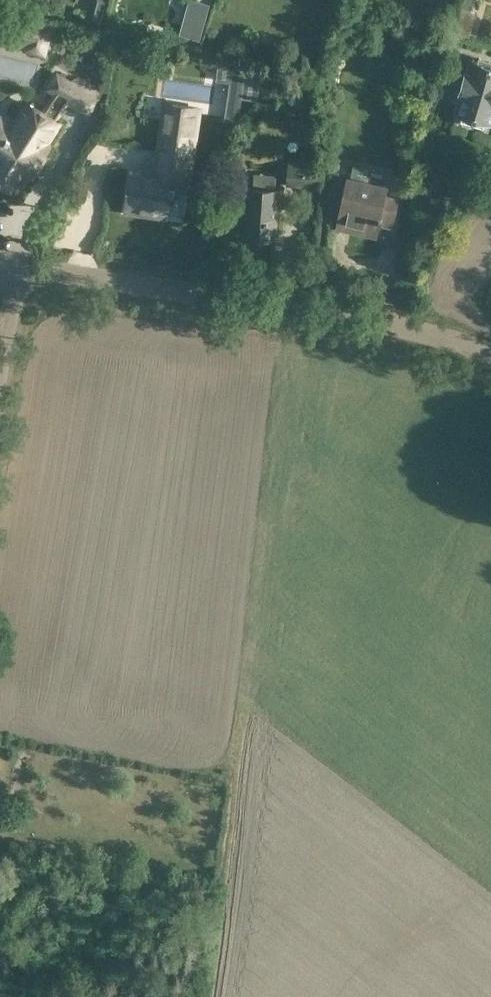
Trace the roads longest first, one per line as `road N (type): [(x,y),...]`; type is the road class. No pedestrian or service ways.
road 1 (residential): [(490,354),(414,329),(19,266)]

